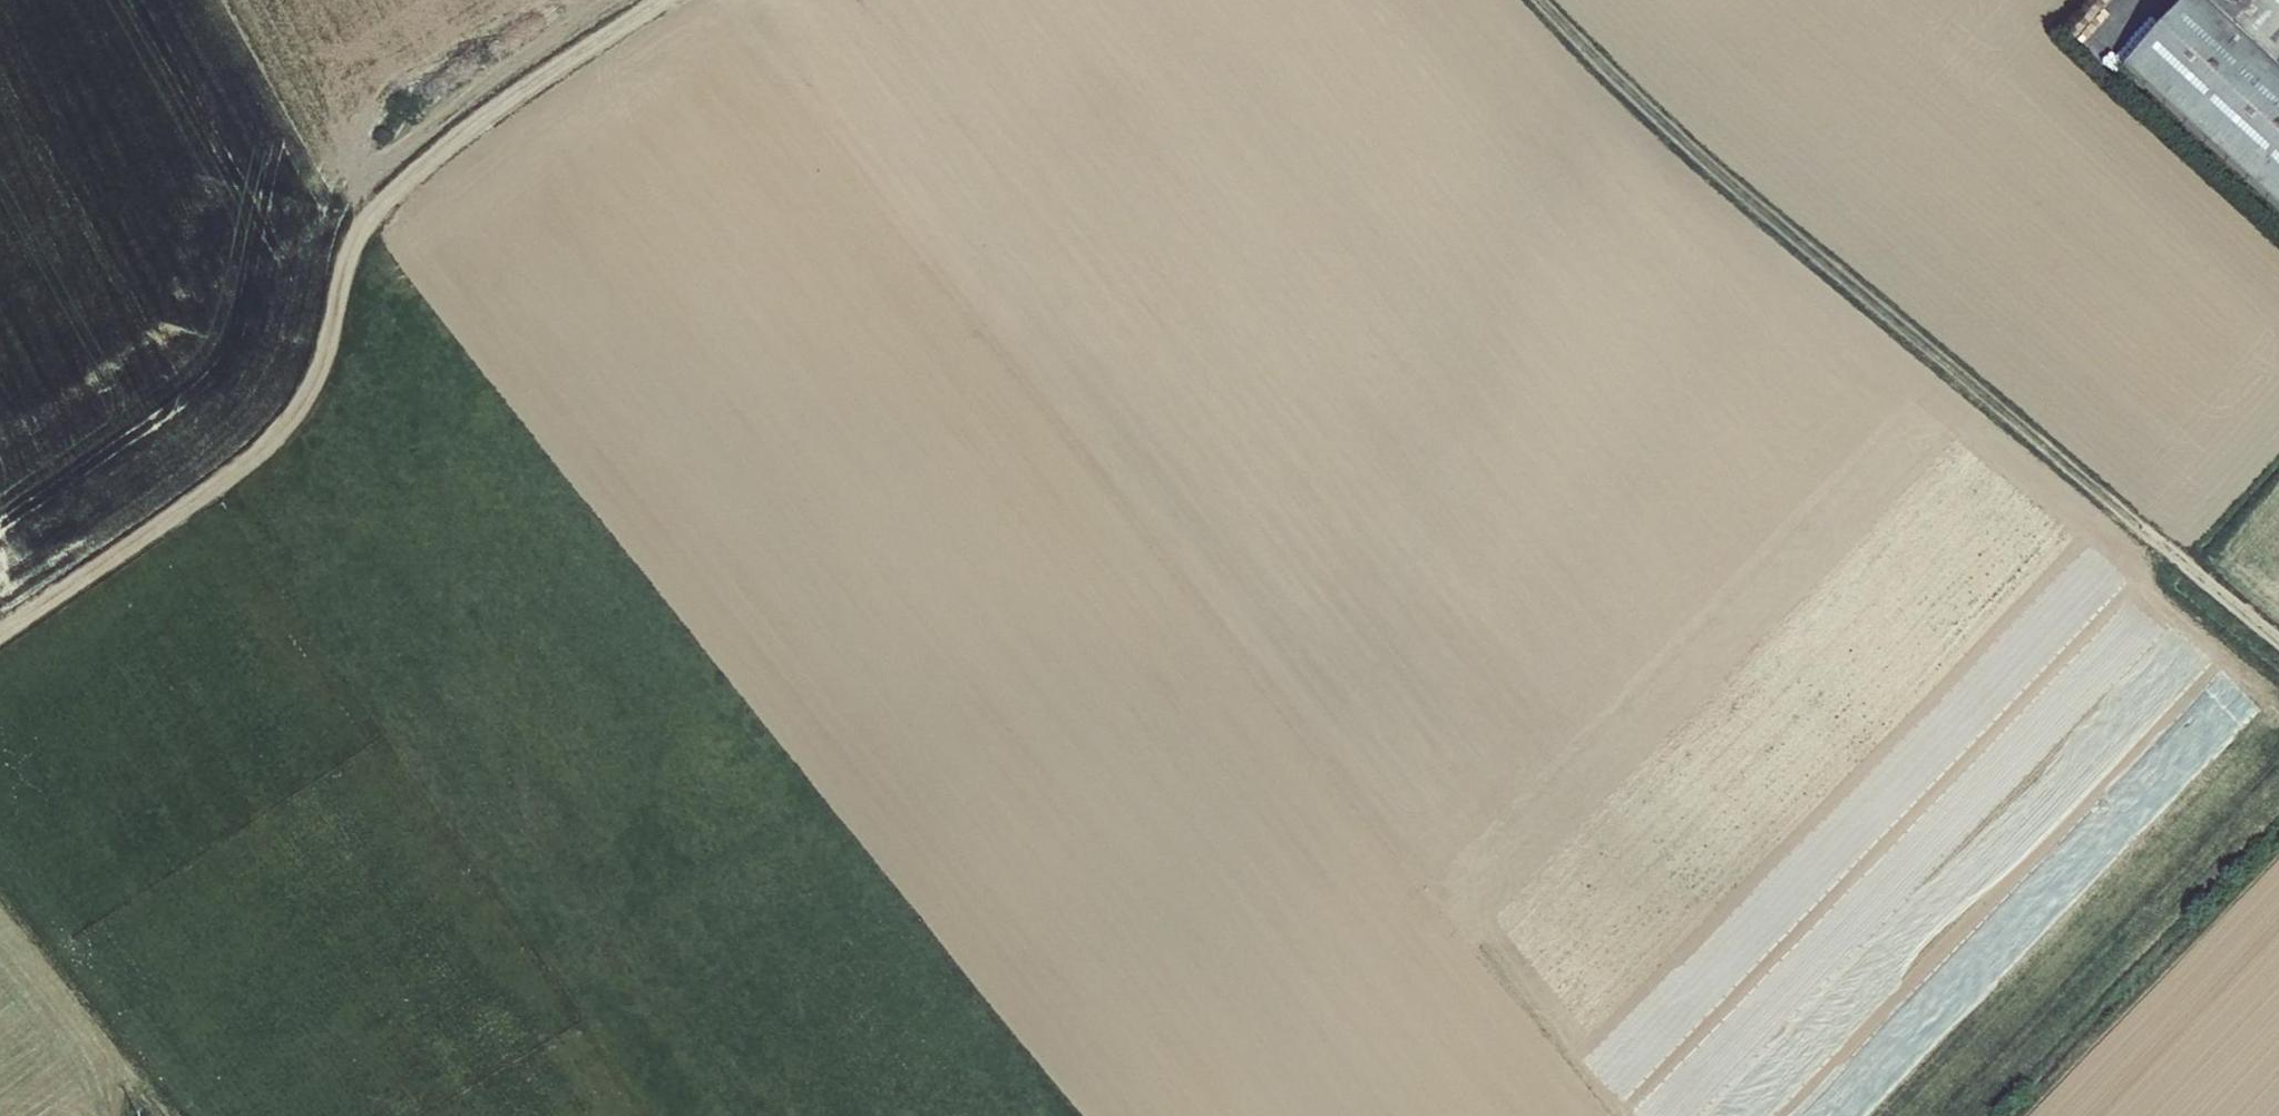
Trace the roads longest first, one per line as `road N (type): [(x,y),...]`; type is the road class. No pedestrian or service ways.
road 1 (unclassified): [(2278,642),(1688,146),(1540,0)]
road 2 (unclassified): [(666,0),(474,122),(381,205),(347,254),(321,373),(287,427),(216,485),(0,631)]
road 3 (track): [(2278,863),(2027,1115)]

